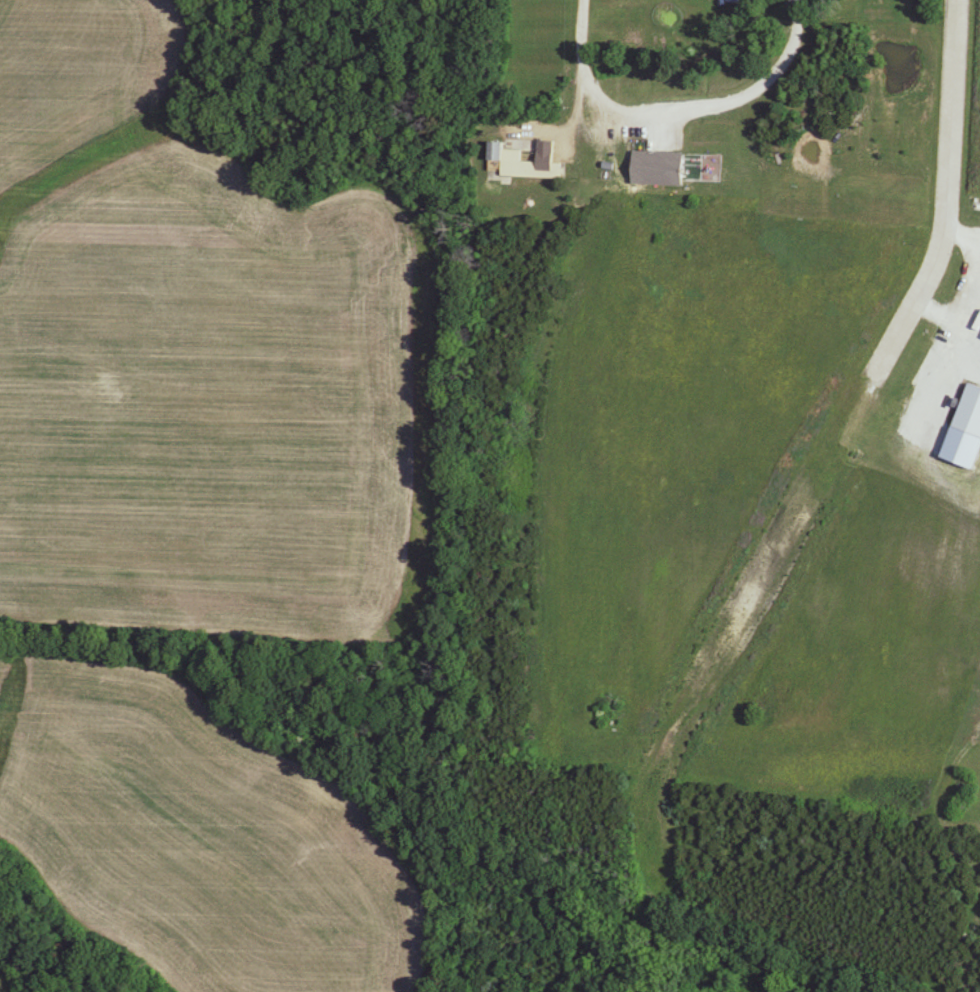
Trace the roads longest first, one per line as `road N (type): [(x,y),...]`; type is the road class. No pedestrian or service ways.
road 1 (residential): [(799,0),(801,38),(763,91),(653,121),(625,119),(584,88),(585,0)]

